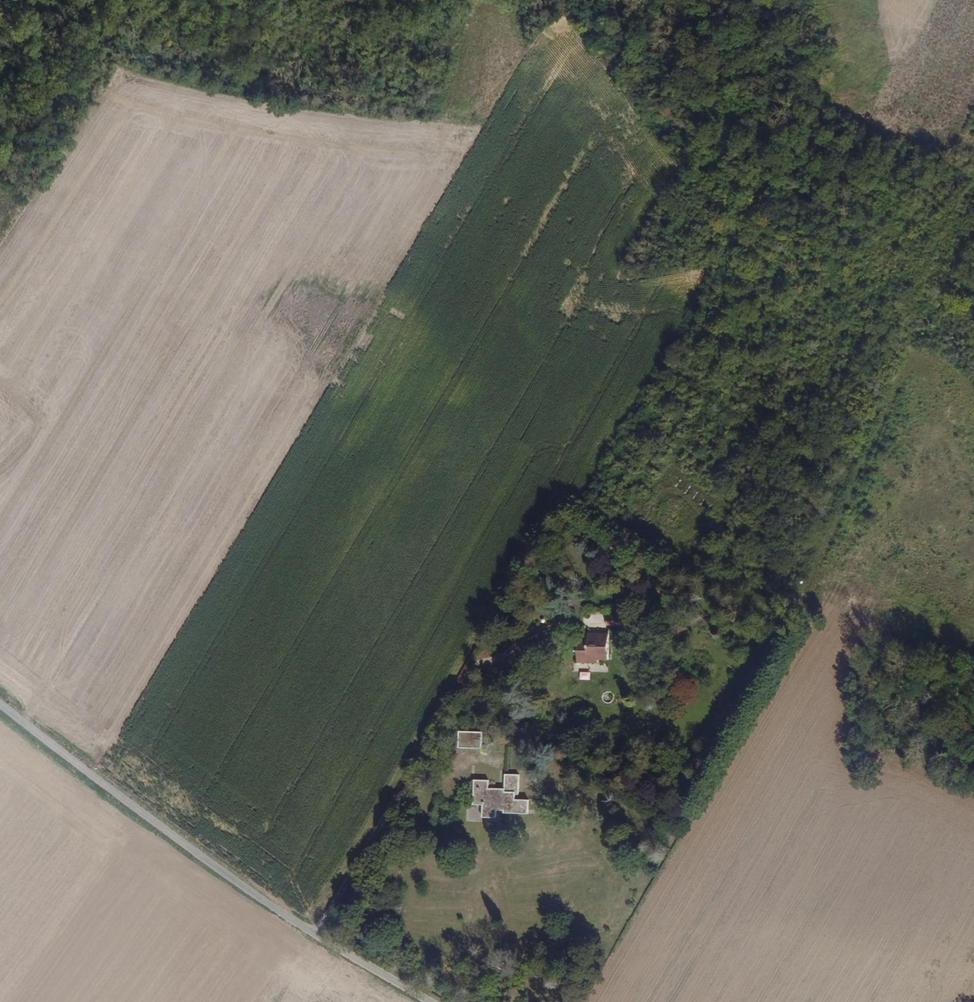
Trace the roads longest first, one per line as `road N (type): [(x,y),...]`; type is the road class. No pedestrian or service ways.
road 1 (unclassified): [(425,1001),(109,790),(0,703)]

